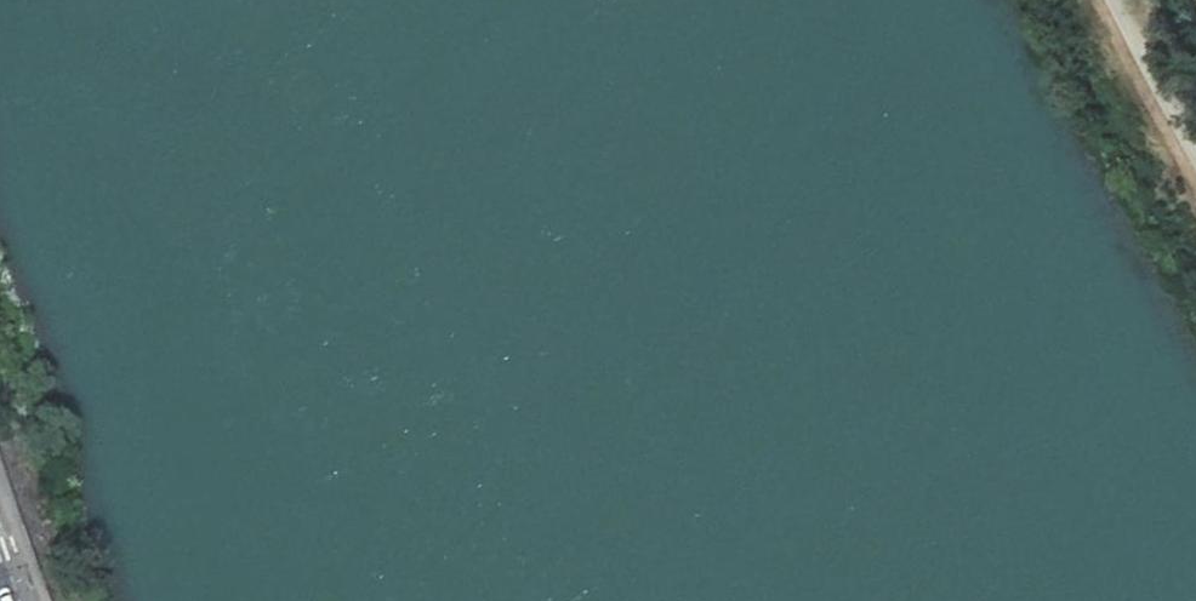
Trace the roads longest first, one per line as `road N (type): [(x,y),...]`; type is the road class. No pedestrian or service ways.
road 1 (track): [(1195,151),(1116,0)]

